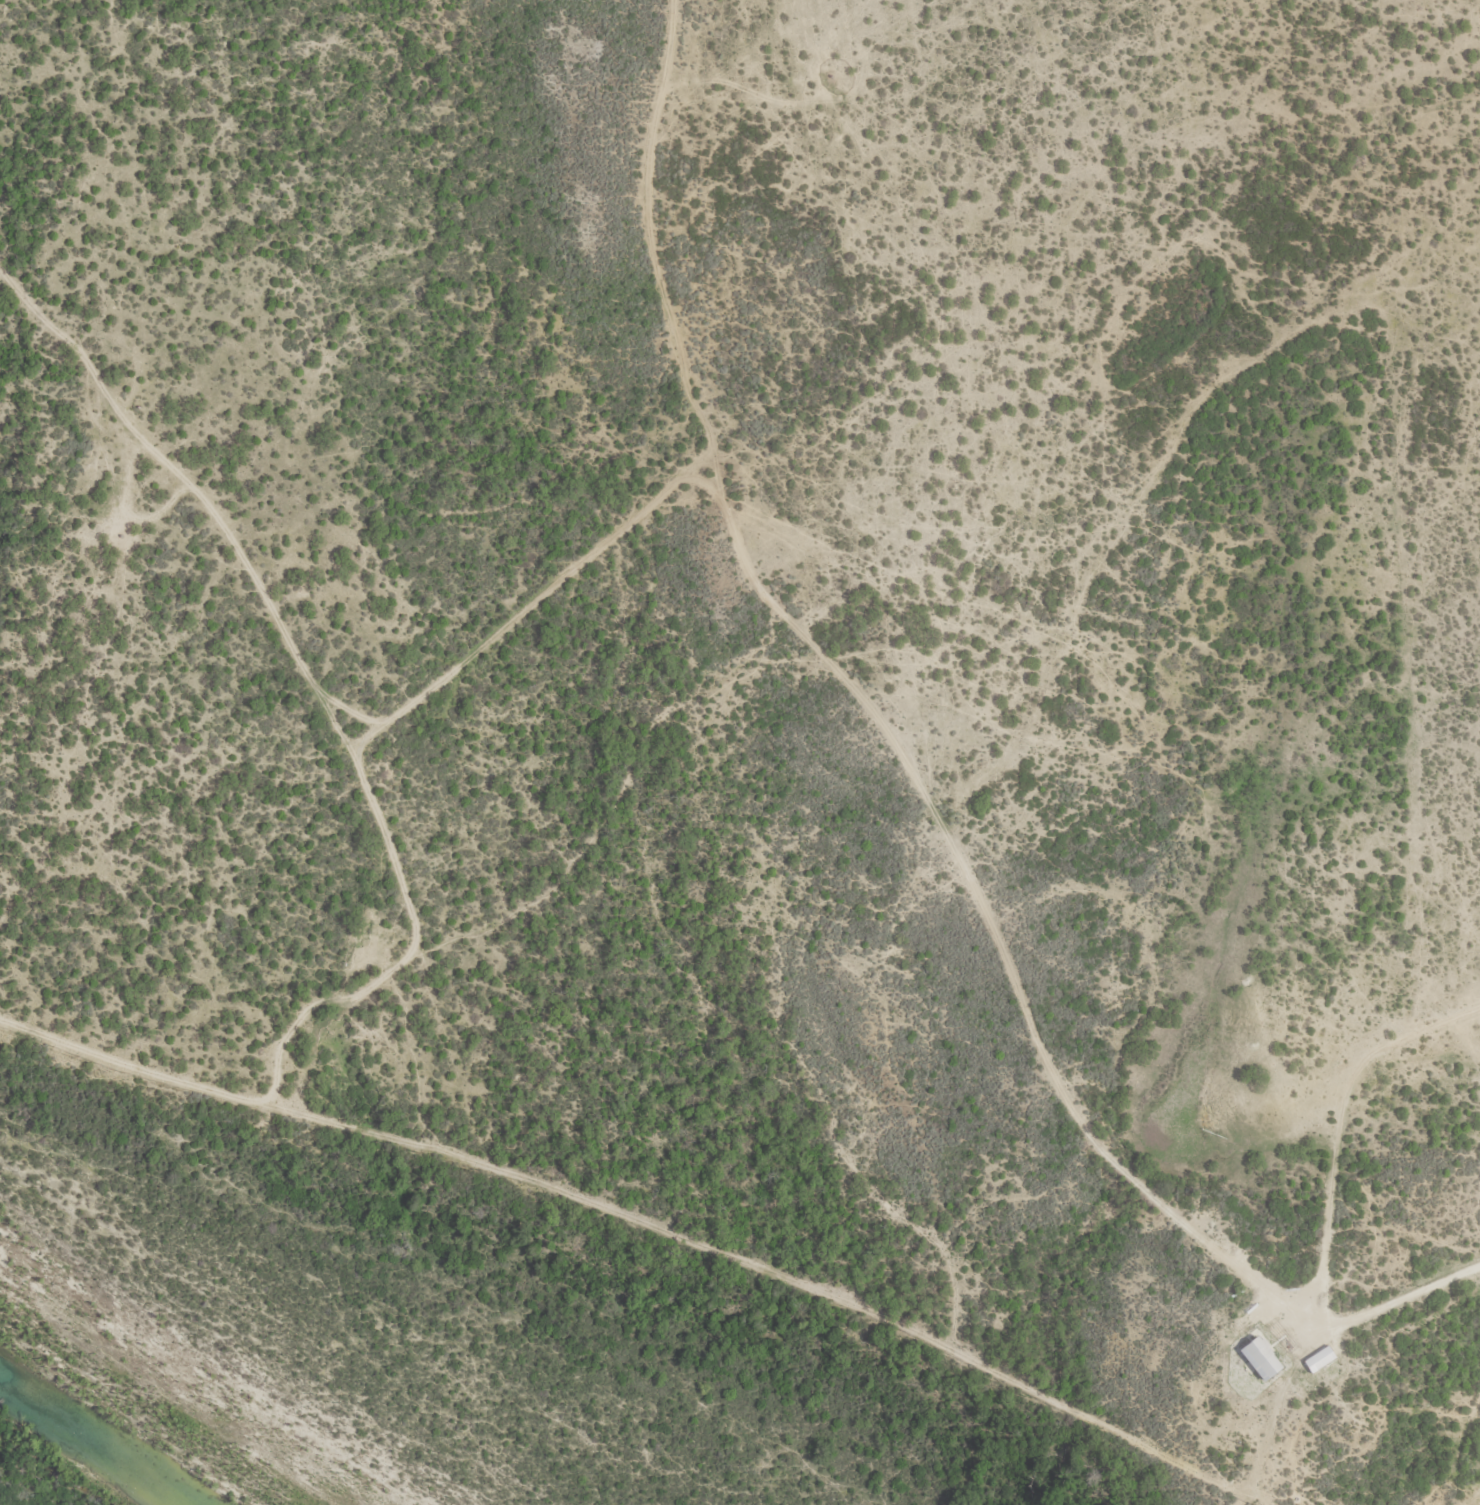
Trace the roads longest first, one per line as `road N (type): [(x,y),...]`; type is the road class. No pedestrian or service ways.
road 1 (residential): [(1479,1325),(1398,1346),(1345,1341),(1228,1278)]

